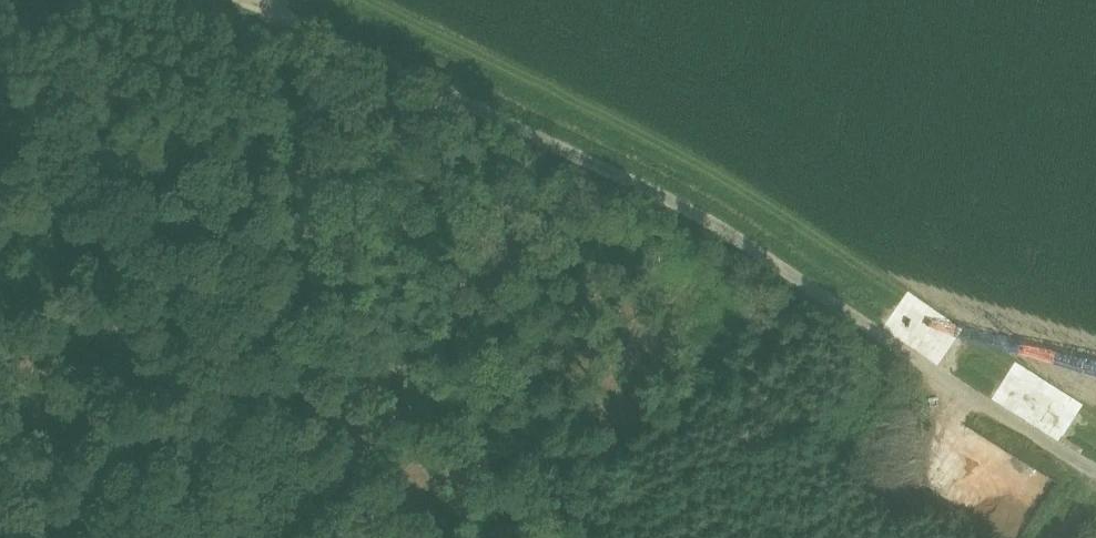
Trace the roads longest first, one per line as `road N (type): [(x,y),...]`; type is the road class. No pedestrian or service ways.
road 1 (track): [(1095,477),(709,226),(238,0)]

